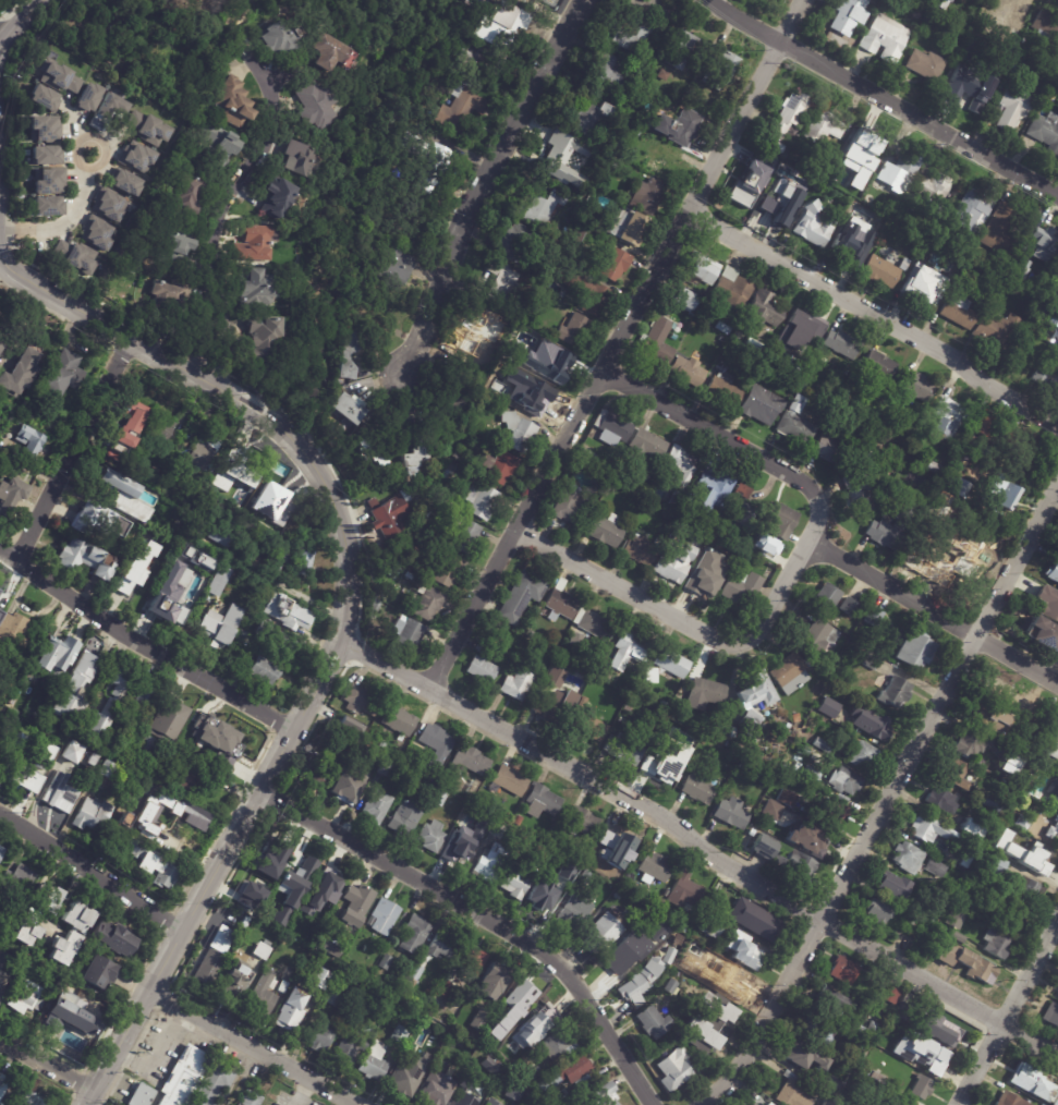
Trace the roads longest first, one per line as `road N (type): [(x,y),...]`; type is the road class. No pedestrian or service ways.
road 1 (residential): [(1057,1060),(342,633)]
road 2 (residential): [(801,0),(429,685)]
road 3 (residential): [(1057,480),(733,1074),(695,1104)]
road 4 (tertiary): [(342,633),(344,532),(318,467),(290,435),(252,405),(14,274),(0,258)]
road 5 (tertiary): [(342,633),(155,985),(81,1104)]
road 6 (tertiary): [(651,1104),(562,972),(482,912),(258,793)]
road 7 (residential): [(1057,420),(690,206)]
road 8 (residential): [(584,0),(474,205),(402,372)]
road 9 (residential): [(1057,190),(718,0)]
road 10 (residential): [(811,541),(751,638),(727,642),(515,531)]
road 11 (residential): [(295,729),(0,550)]
road 12 (residential): [(811,541),(820,518),(801,479),(599,371)]
road 13 (residential): [(1057,686),(811,541)]
road 14 (residential): [(131,341),(14,560)]
road 15 (residential): [(363,1104),(155,985)]
road 16 (residential): [(183,931),(0,809)]
road 17 (residential): [(1057,923),(959,1104)]

